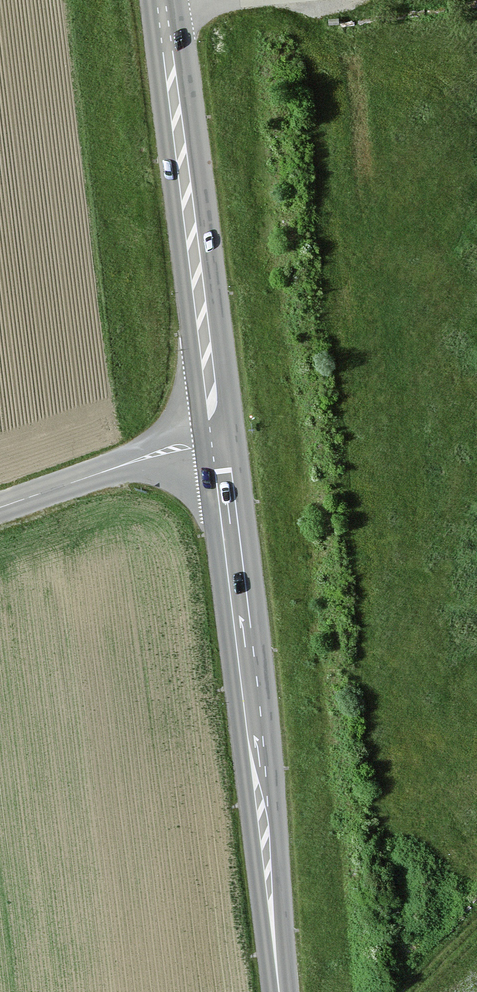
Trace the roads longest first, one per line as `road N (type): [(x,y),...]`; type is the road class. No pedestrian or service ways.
road 1 (tertiary): [(280,991),(217,432)]
road 2 (tertiary): [(217,432),(172,0)]
road 3 (tertiary): [(0,508),(217,432)]

